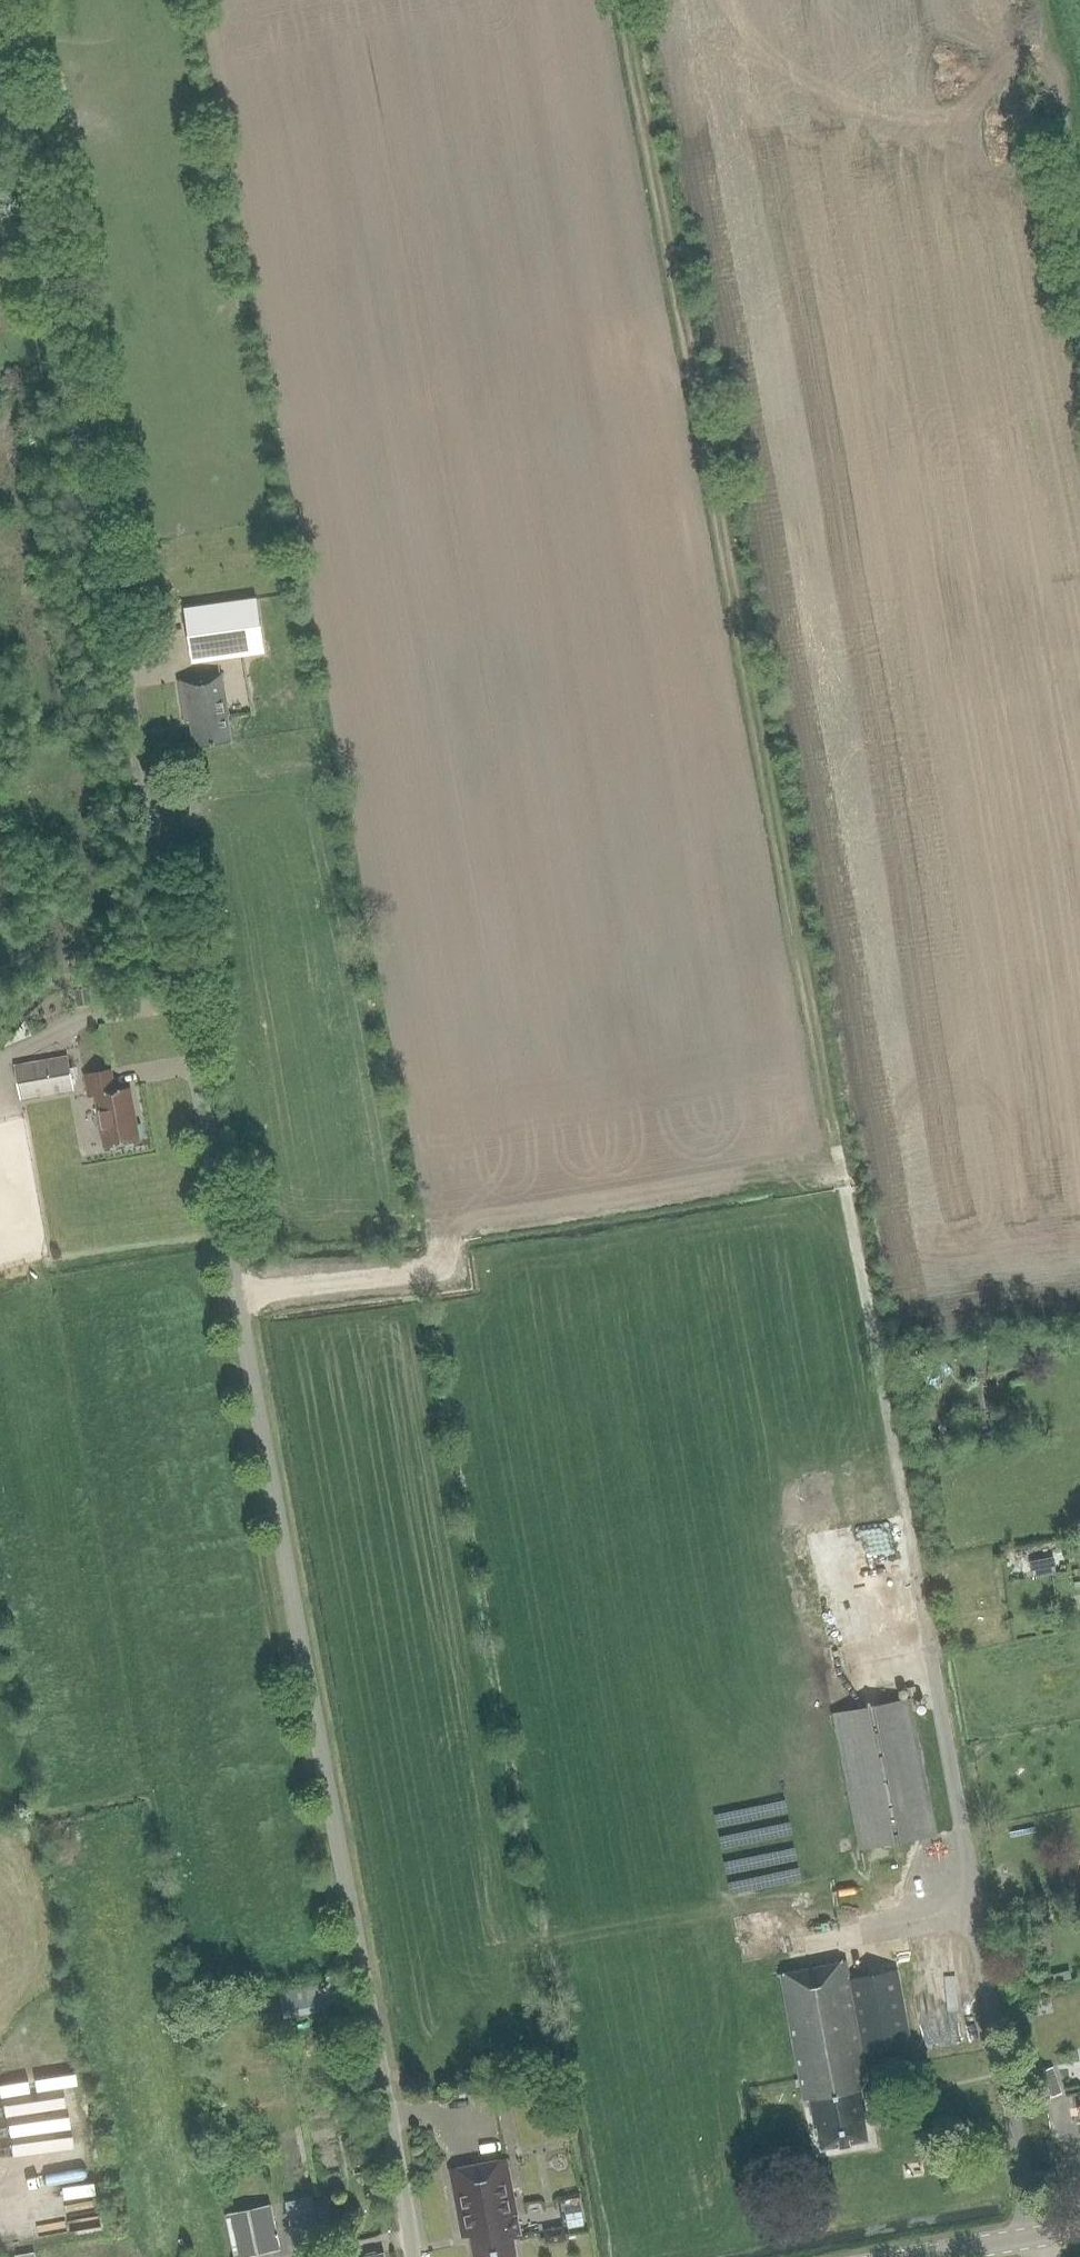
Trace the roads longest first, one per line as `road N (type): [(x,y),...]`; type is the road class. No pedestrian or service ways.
road 1 (unclassified): [(416,2256),(65,382),(1,0)]
road 2 (track): [(1079,232),(1036,0)]
road 3 (tertiary): [(932,2256),(1079,2230)]

